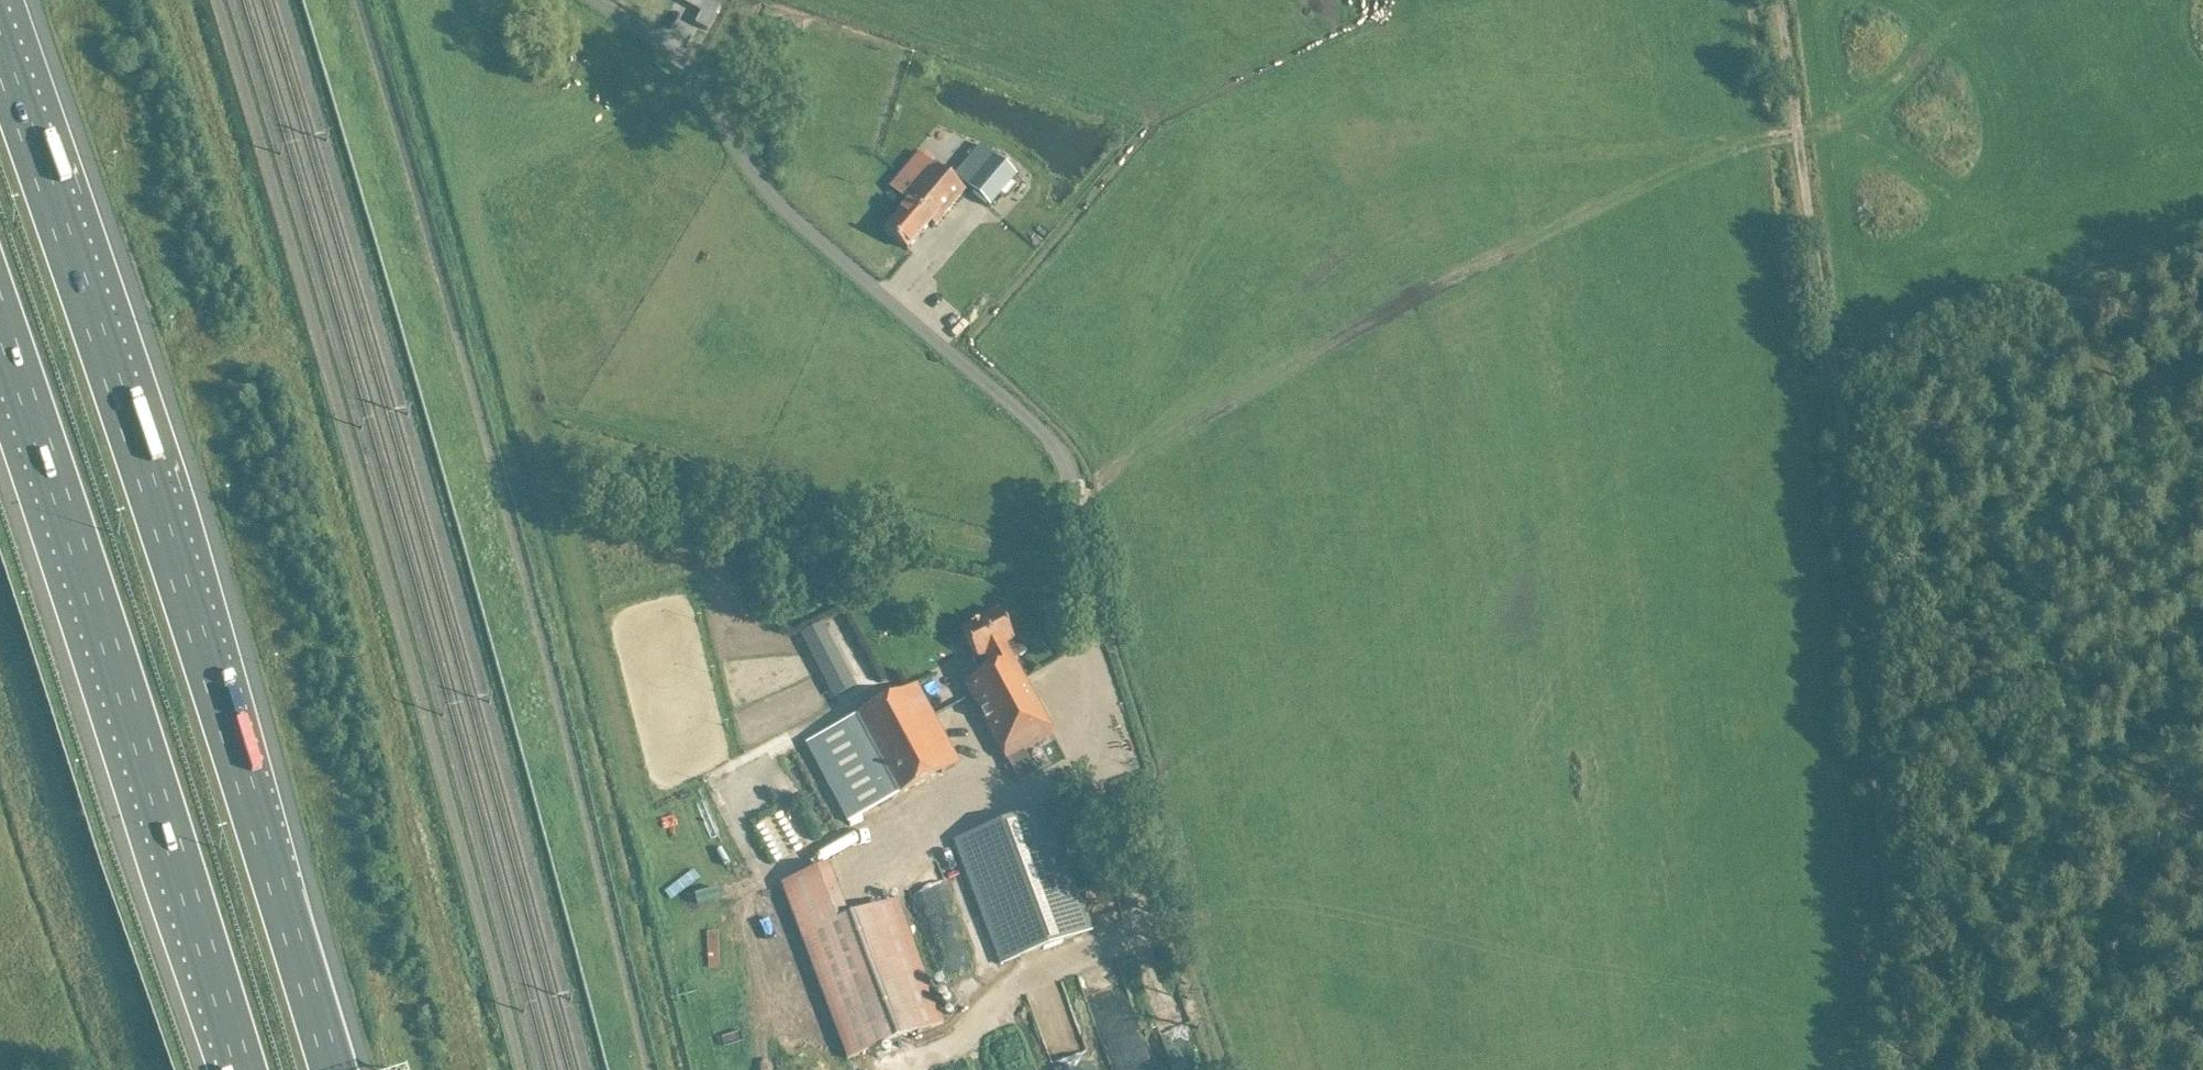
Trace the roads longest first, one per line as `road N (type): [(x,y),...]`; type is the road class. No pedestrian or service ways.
road 1 (motorway): [(331,1069),(0,55)]
road 2 (unclassified): [(1088,696),(1077,530),(1066,485),(760,199),(709,106),(663,47),(596,0)]
road 3 (motorway): [(0,333),(236,1069)]
road 4 (track): [(1832,385),(1894,1069)]
road 5 (track): [(2202,242),(2106,279),(1968,310),(1832,385)]
road 6 (track): [(1832,385),(1781,0)]
road 7 (track): [(2071,286),(2202,528)]

